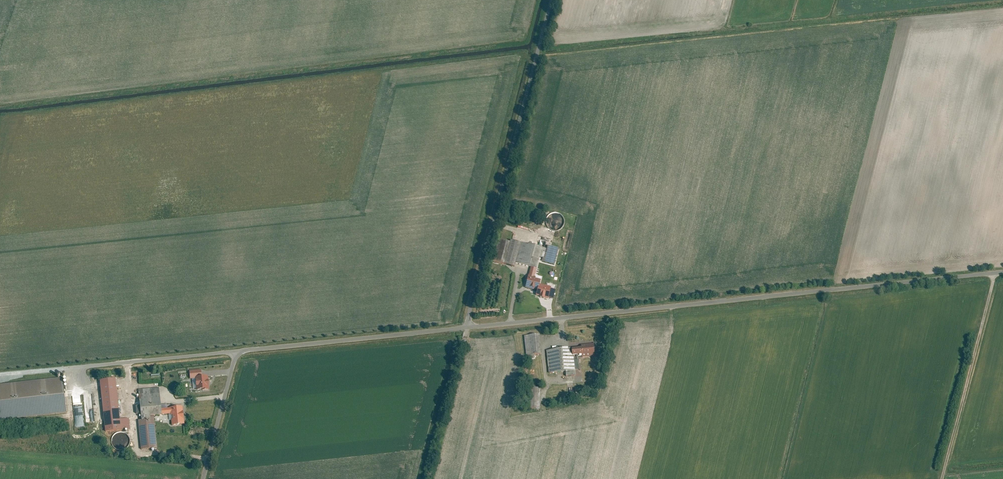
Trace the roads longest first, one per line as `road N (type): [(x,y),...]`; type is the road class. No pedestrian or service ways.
road 1 (residential): [(468,327),(1002,272)]
road 2 (residential): [(203,478),(235,351),(468,327)]
road 3 (unclassified): [(468,327),(550,0)]

